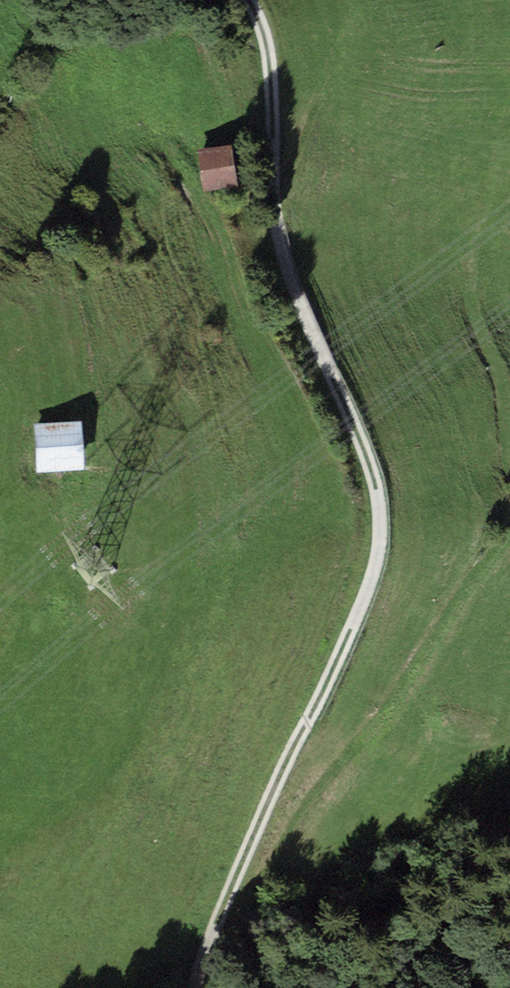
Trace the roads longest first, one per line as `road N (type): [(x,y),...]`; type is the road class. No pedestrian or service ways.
road 1 (track): [(194,987),(243,859),(362,603),(381,524),(370,466),(280,244),(269,57),(250,0)]
road 2 (track): [(206,952),(239,923),(309,797),(406,685),(509,533)]
road 3 (track): [(509,462),(502,379),(474,313),(476,256)]

